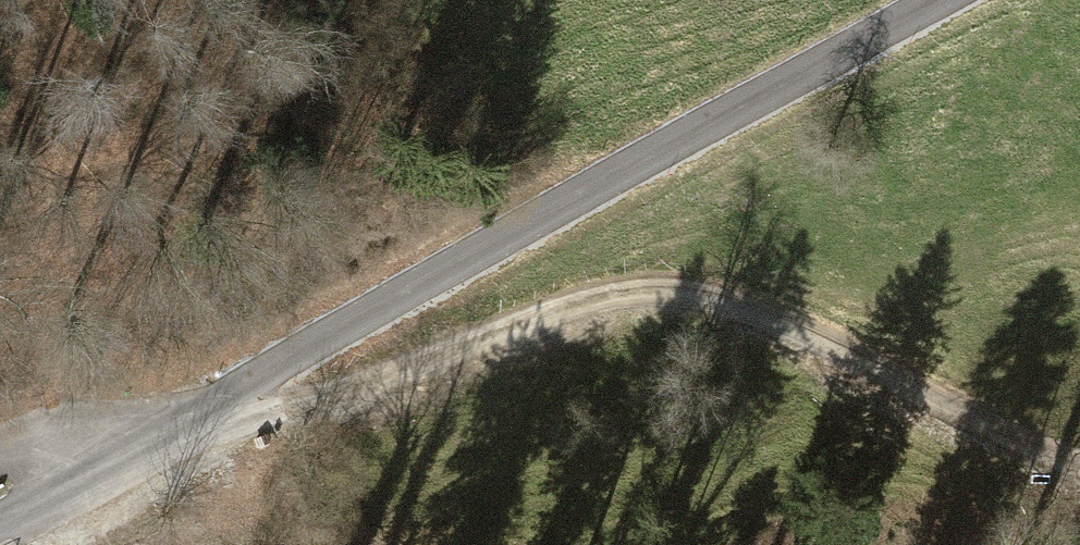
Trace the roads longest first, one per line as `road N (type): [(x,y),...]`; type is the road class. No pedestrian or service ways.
road 1 (track): [(1079,484),(747,321),(619,303),(302,412),(97,463),(48,448),(0,455)]
road 2 (tertiary): [(0,516),(965,0)]

